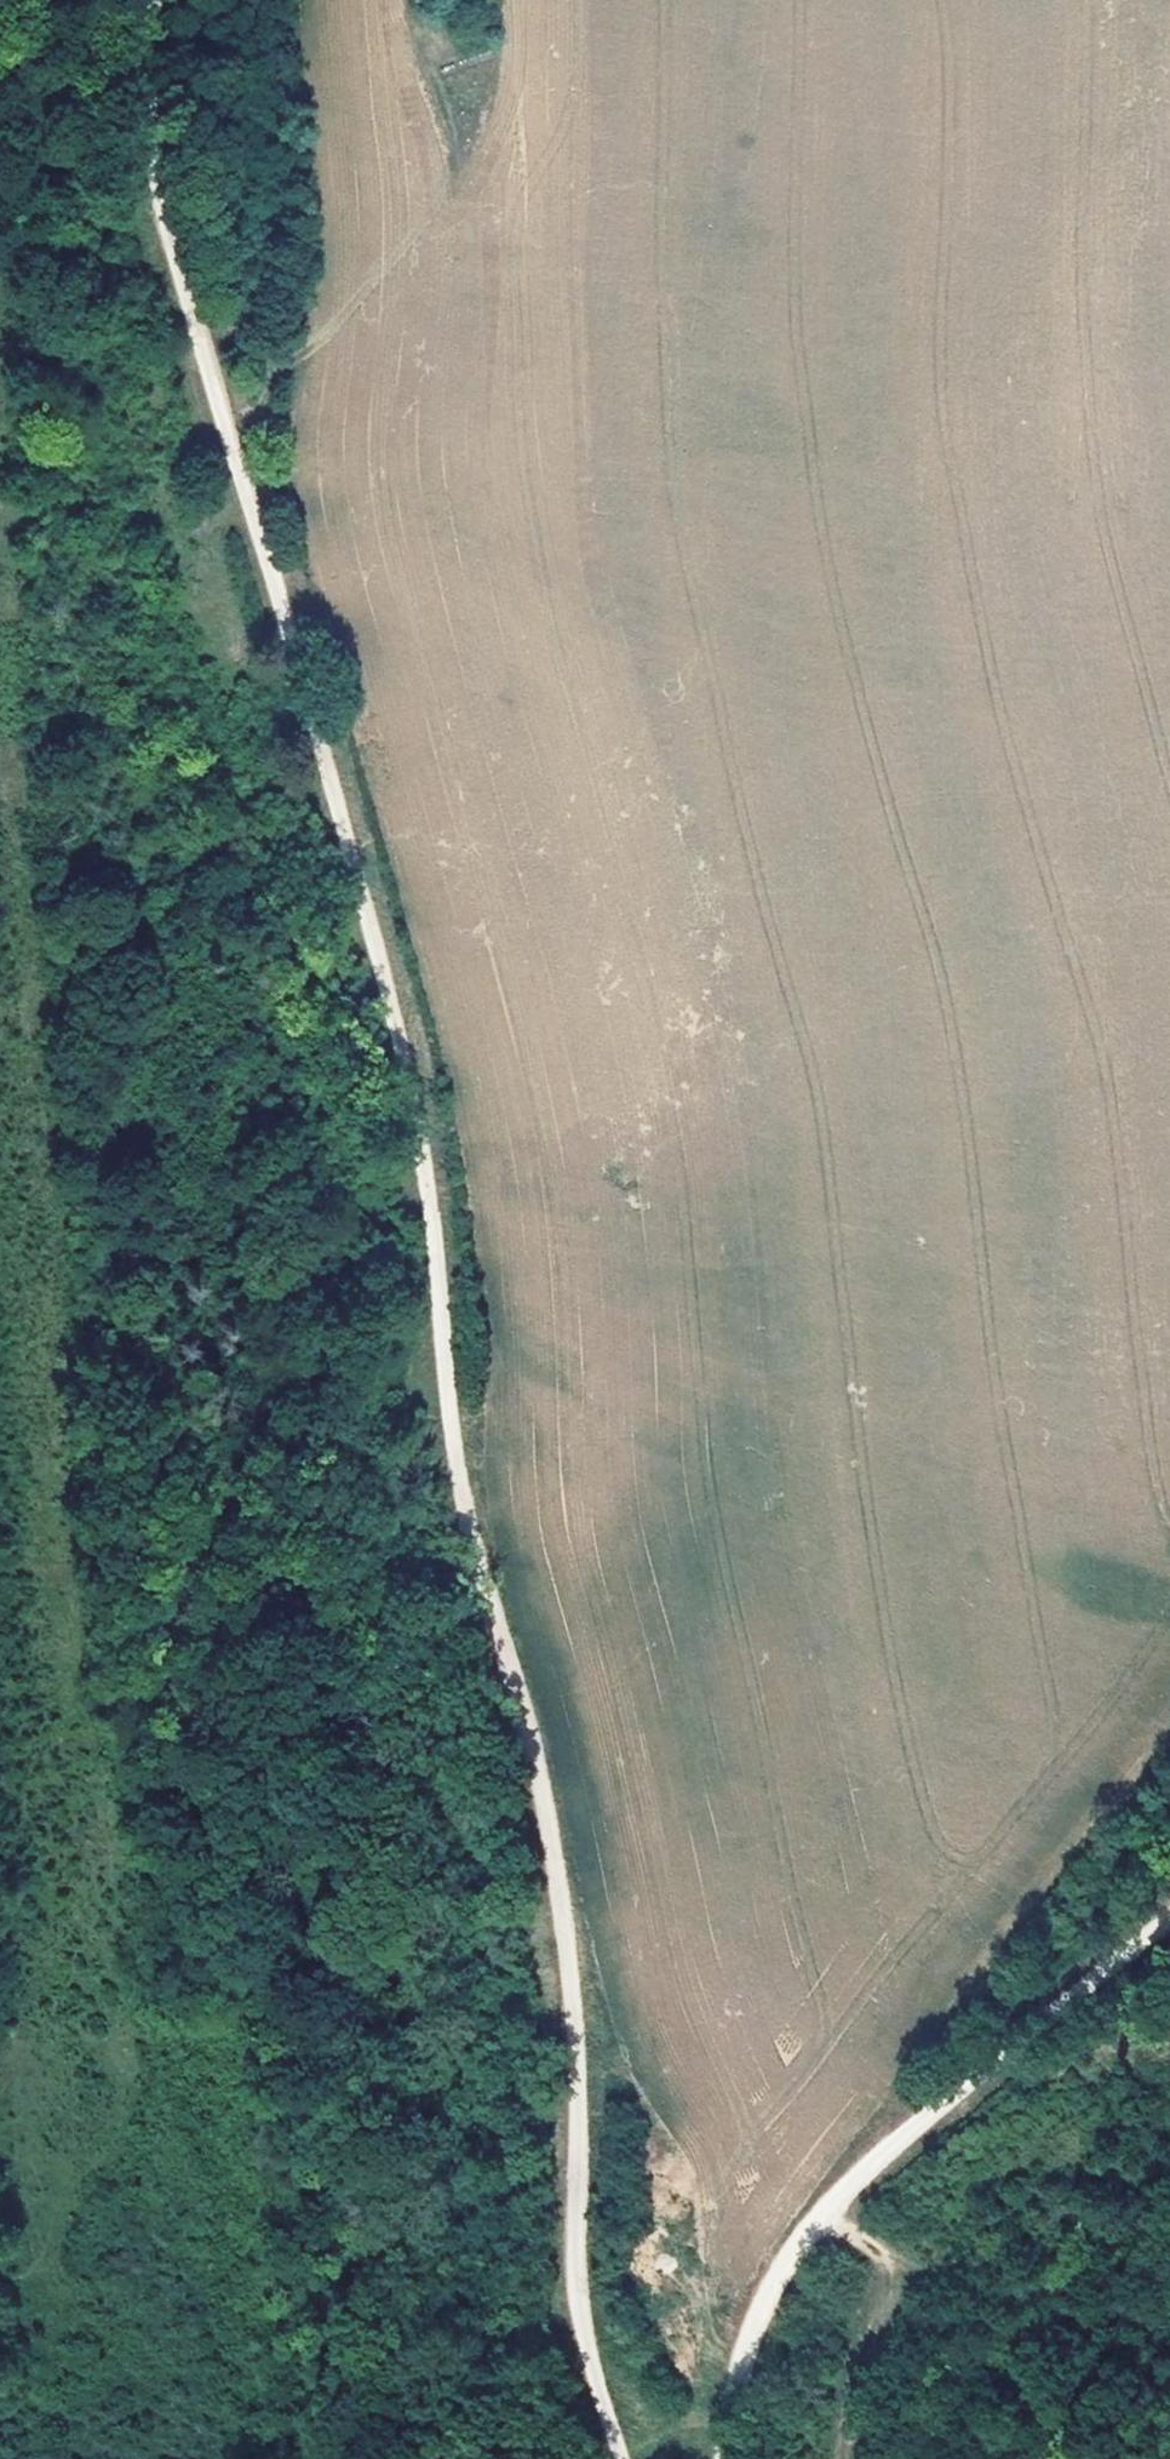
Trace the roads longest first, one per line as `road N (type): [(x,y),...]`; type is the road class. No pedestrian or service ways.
road 1 (track): [(622,2458),(581,2303),(575,2024),(554,1853),(467,1519),(407,1062),(164,206),(153,0)]
road 2 (track): [(1169,1919),(891,2147),(812,2227),(756,2324),(724,2458)]

